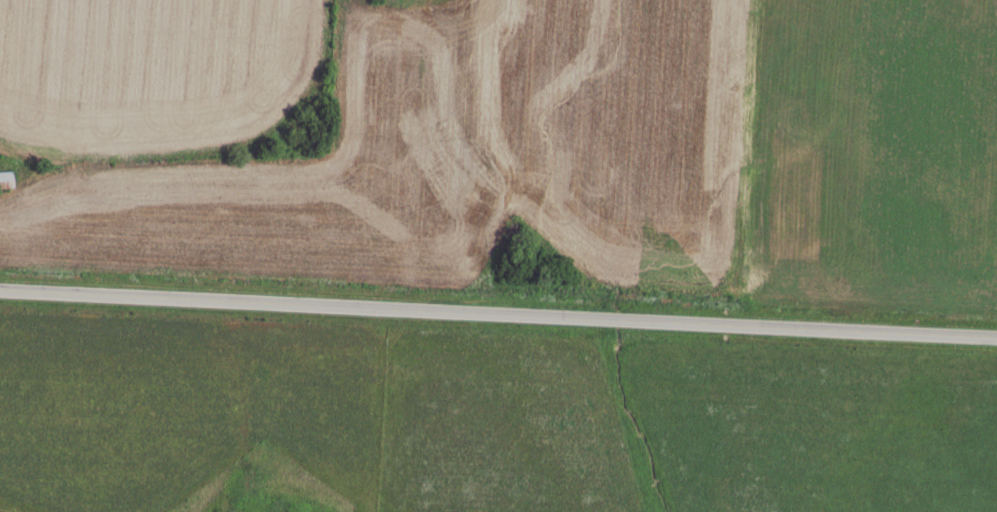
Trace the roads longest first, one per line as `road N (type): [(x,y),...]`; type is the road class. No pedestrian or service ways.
road 1 (secondary): [(996,338),(0,292)]
road 2 (track): [(0,157),(69,183),(106,186),(283,187),(305,179),(328,163),(336,142),(344,20),(362,0)]

